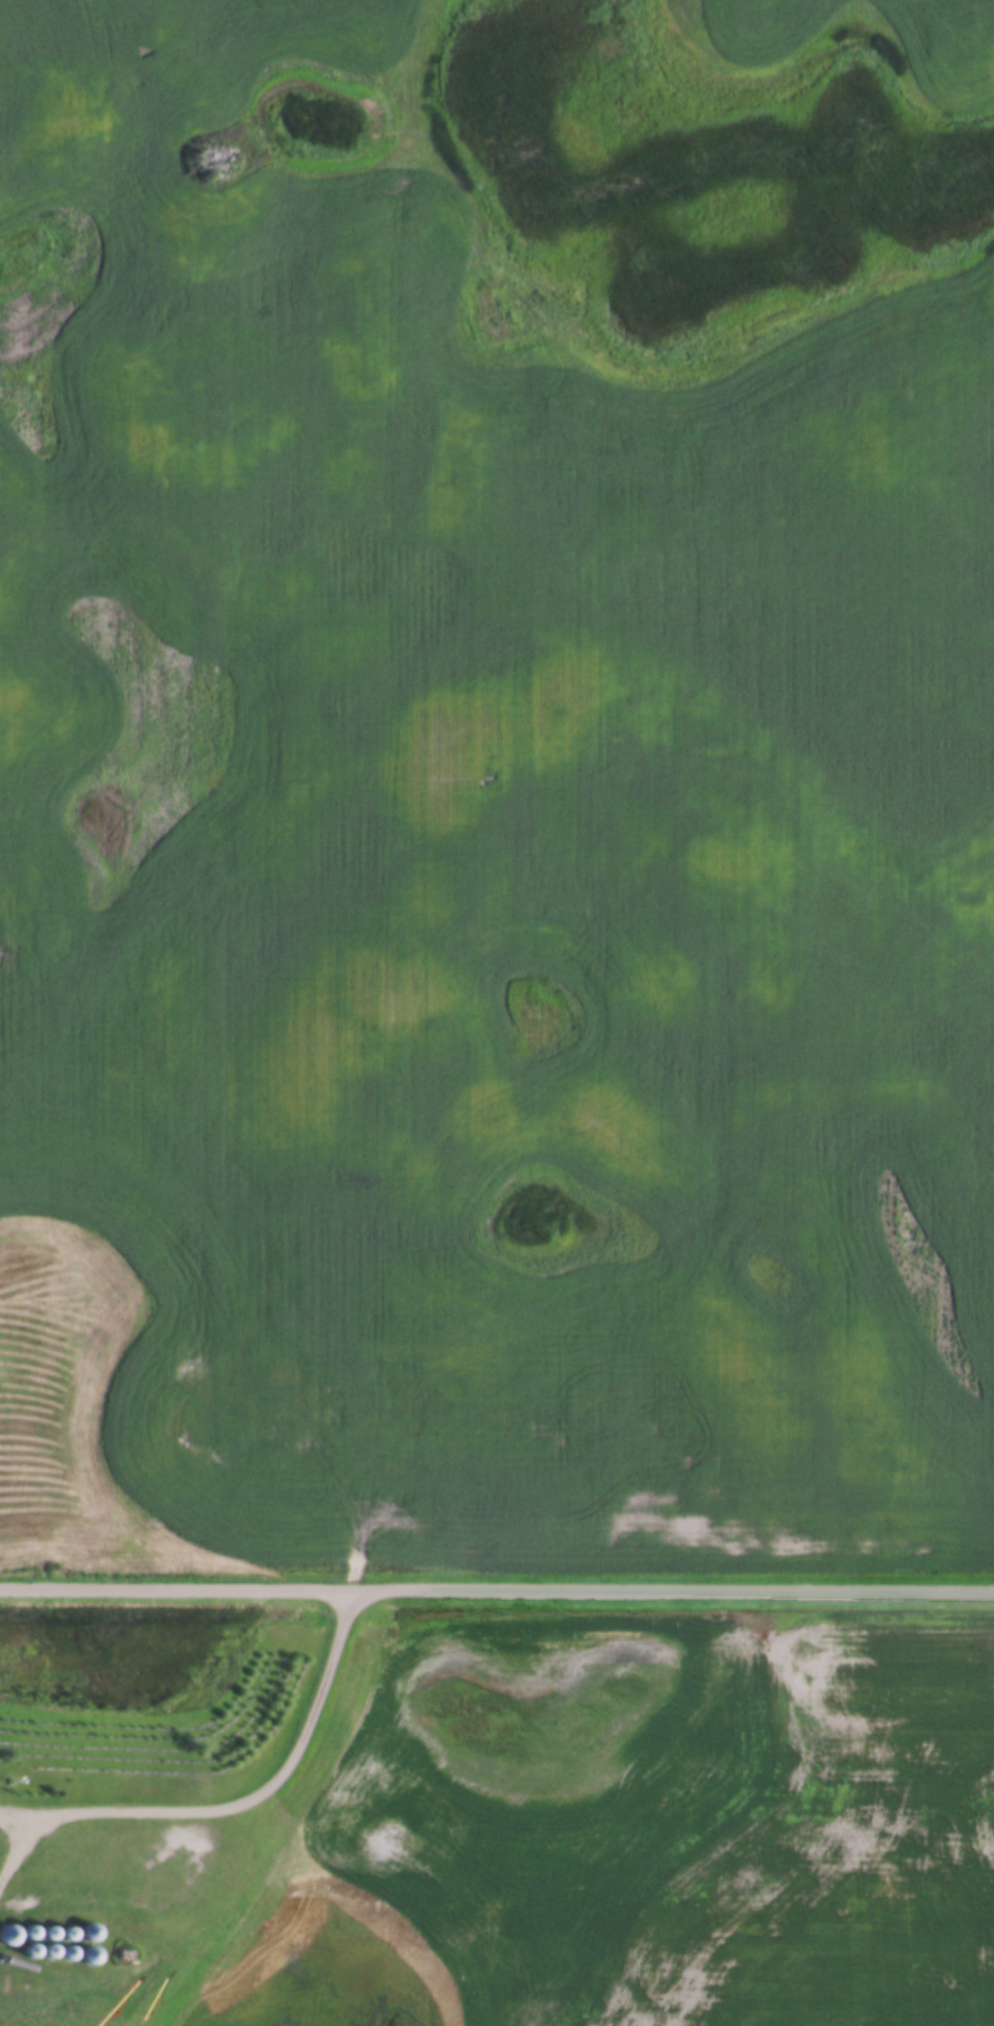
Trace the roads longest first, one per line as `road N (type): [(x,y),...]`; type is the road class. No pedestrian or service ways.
road 1 (residential): [(993,1589),(0,1588)]

